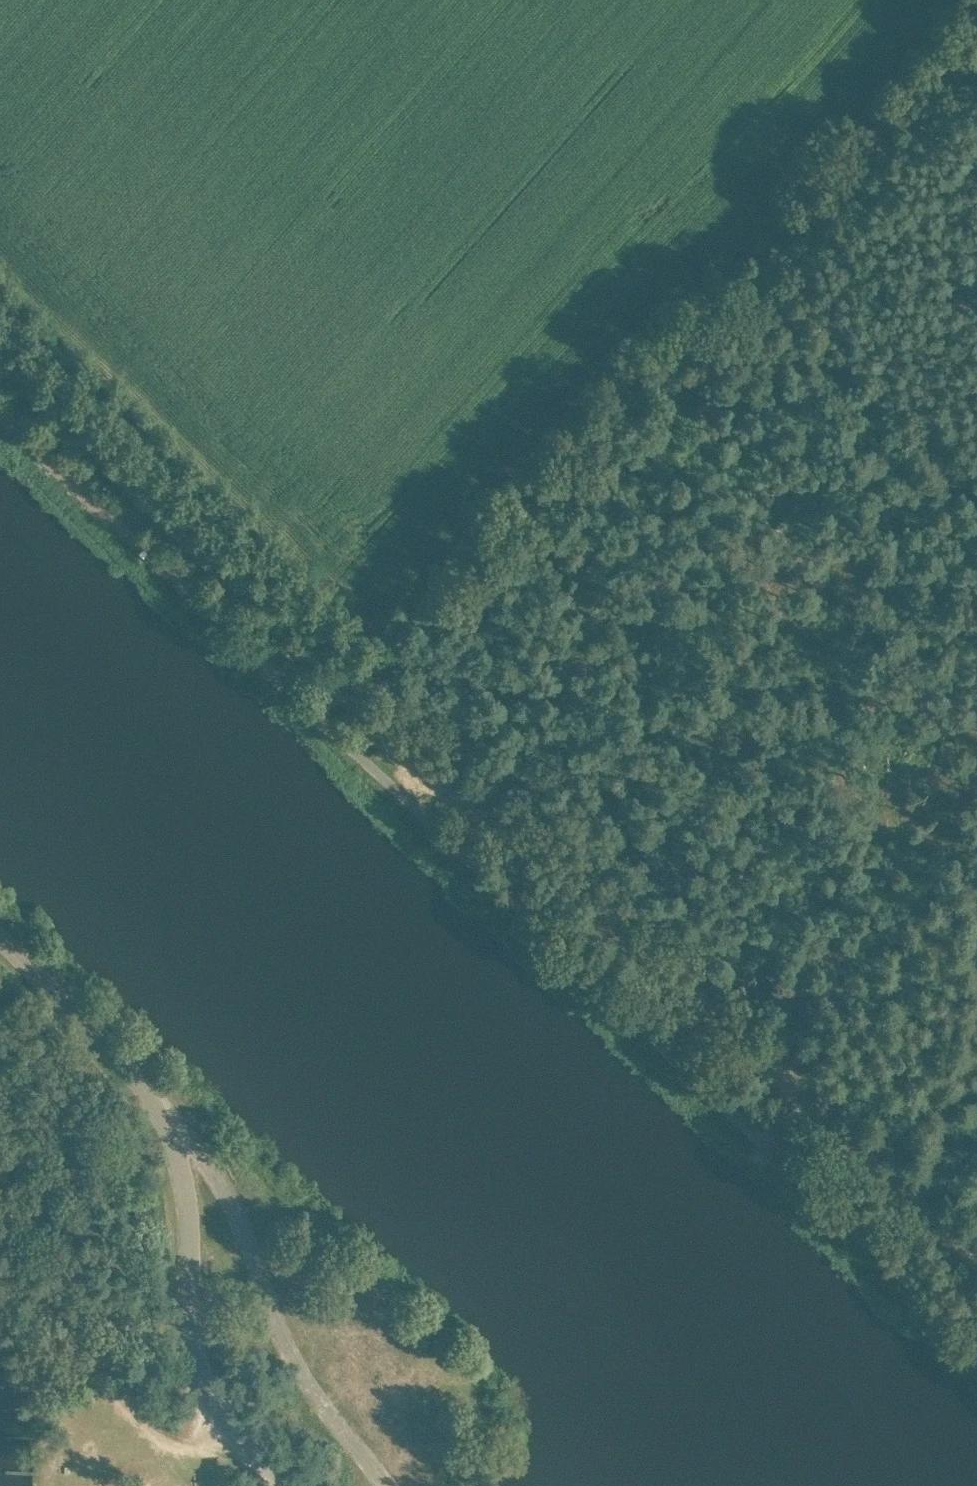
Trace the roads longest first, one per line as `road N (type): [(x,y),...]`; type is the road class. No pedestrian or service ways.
road 1 (track): [(336,691),(680,980),(976,1258)]
road 2 (track): [(0,358),(336,691)]
road 3 (unclassified): [(380,1485),(357,1446),(309,1394),(276,1334),(243,1235),(206,1161),(180,1146)]
road 4 (unclassified): [(291,1485),(230,1428),(204,1387),(180,1146)]
road 5 (unclassified): [(180,1146),(159,1100),(0,939)]

